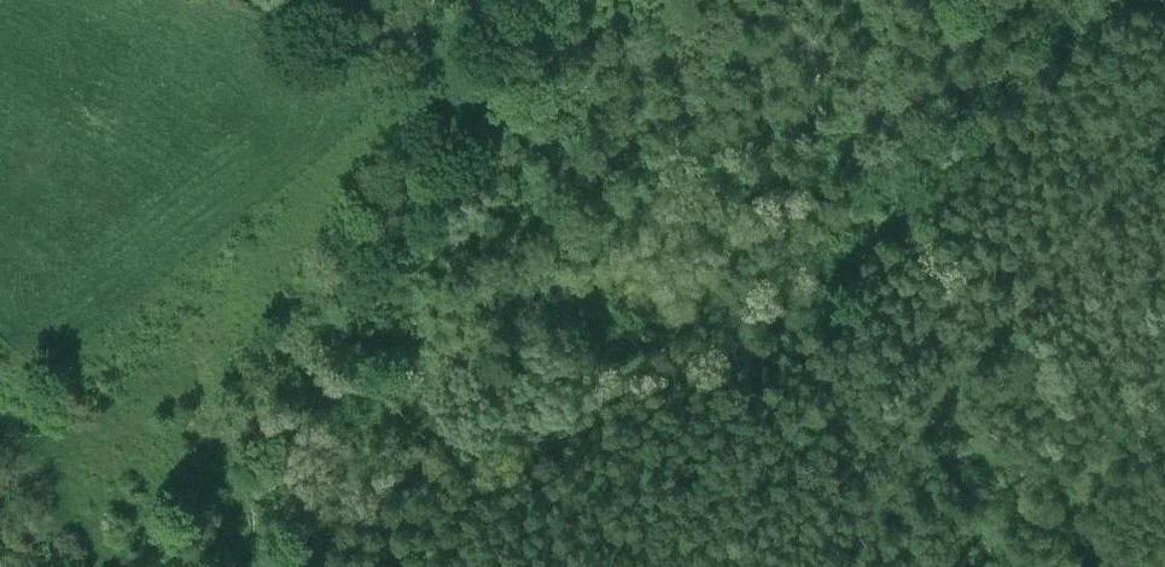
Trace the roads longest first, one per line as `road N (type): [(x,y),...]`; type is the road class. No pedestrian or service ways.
road 1 (track): [(843,566),(911,425),(1103,218),(1164,123)]
road 2 (track): [(428,0),(406,49),(386,56),(270,0)]

